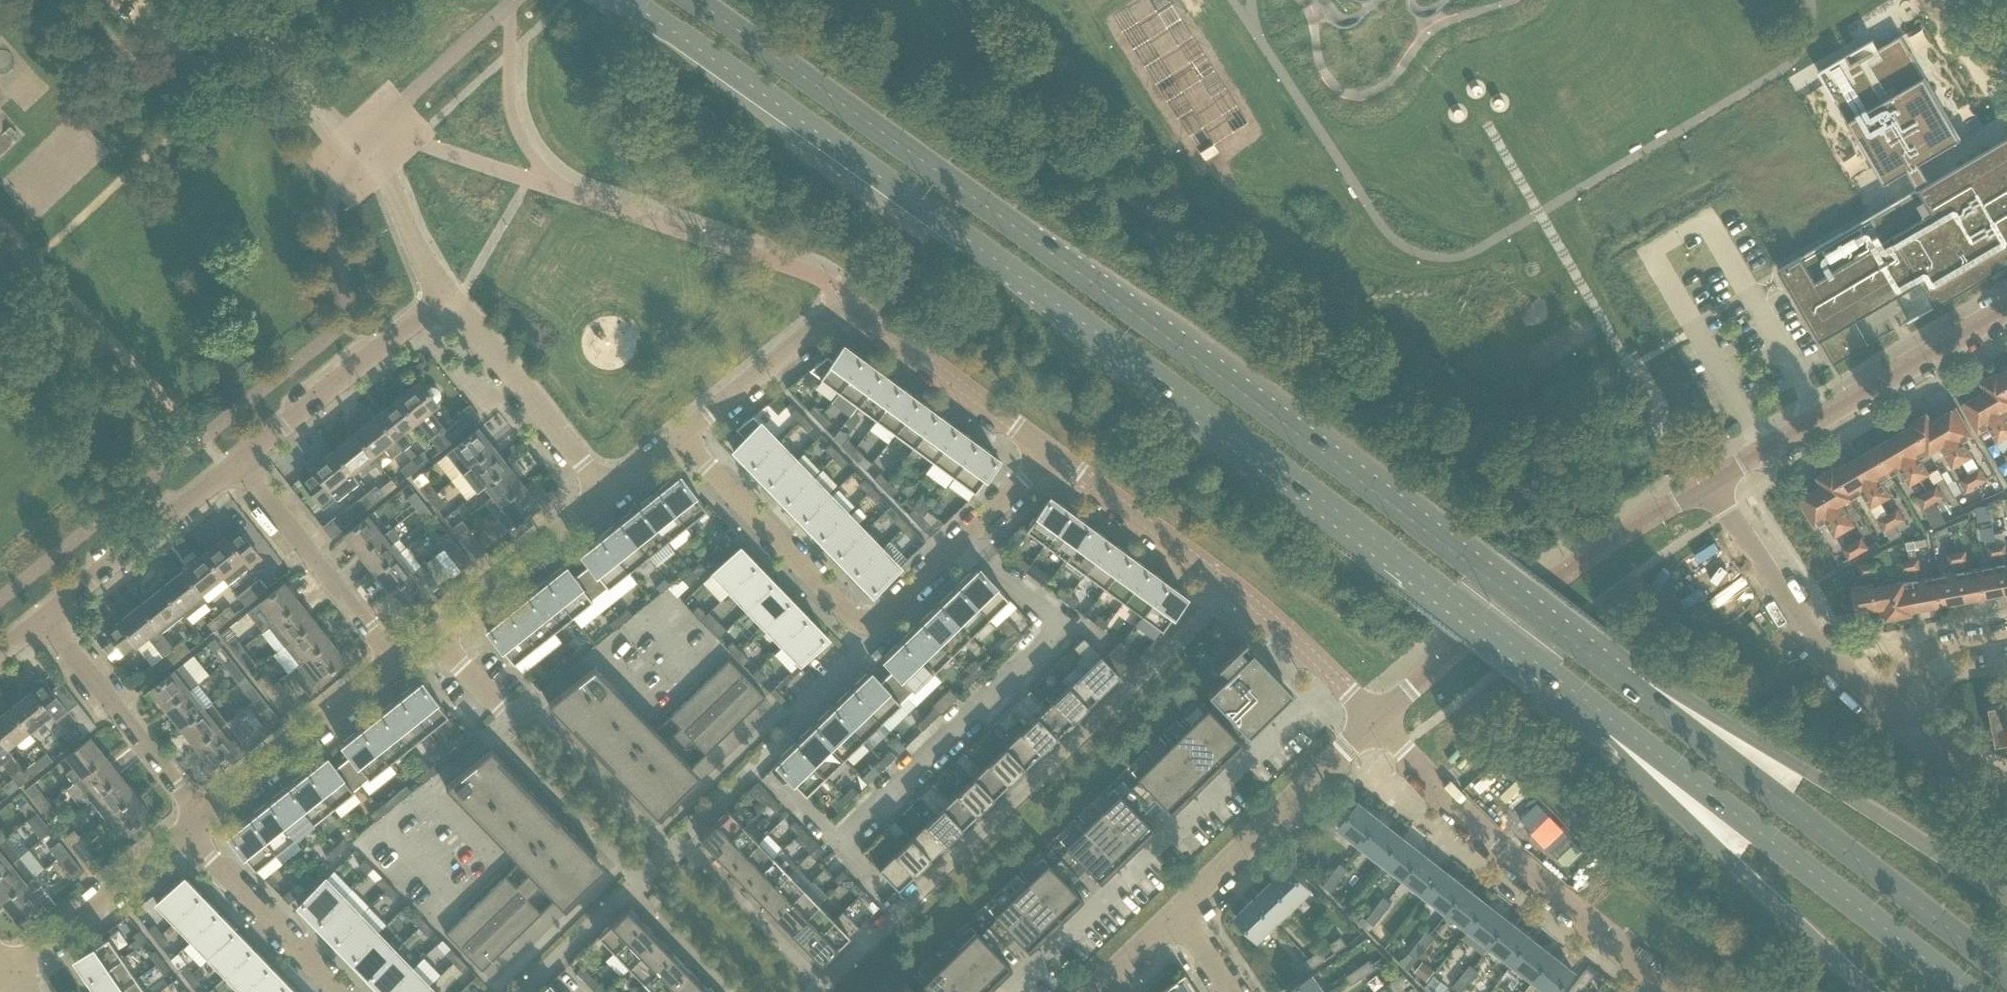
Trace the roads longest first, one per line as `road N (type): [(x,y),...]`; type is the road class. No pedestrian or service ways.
road 1 (trunk): [(622,0),(1039,292),(1610,720)]
road 2 (trunk): [(1639,691),(1271,413),(695,0)]
road 3 (trunk): [(2006,970),(1639,691)]
road 4 (residential): [(1008,991),(1334,678)]
road 5 (trunk): [(1610,720),(1967,991)]
road 6 (trunk): [(2006,904),(1809,773),(1639,691)]
road 7 (tertiary): [(1379,722),(1552,582),(1709,483)]
road 8 (residential): [(1681,991),(1502,850),(1379,722)]
road 9 (residential): [(515,0),(370,133),(442,300)]
road 10 (trunk): [(1610,720),(1734,865),(1869,991)]
road 11 (residential): [(1334,678),(1233,588),(1054,454)]
road 12 (tertiary): [(1709,483),(2006,309)]
road 13 (residential): [(1876,706),(1809,636),(1709,483)]
road 14 (tertiary): [(1177,915),(1379,722)]
road 15 (residential): [(675,442),(865,622)]
road 16 (residential): [(239,462),(442,300)]
road 17 (residential): [(606,497),(442,300)]
road 18 (residential): [(865,622),(882,619),(1054,454)]
road 19 (residential): [(398,661),(239,462)]
road 20 (residential): [(199,818),(42,619)]
road 21 (residential): [(199,818),(398,661)]
road 22 (residential): [(42,619),(239,462)]
road 23 (residential): [(1054,454),(851,312)]
road 24 (residential): [(429,636),(606,497)]
road 25 (residential): [(184,830),(338,991)]
road 26 (residential): [(10,968),(184,830)]
road 27 (residential): [(675,442),(834,316),(851,312)]
road 28 (residential): [(2006,800),(1876,706)]
road 29 (track): [(83,0),(189,115)]
road 30 (residential): [(1876,706),(1930,651),(2006,632)]
road 31 (residential): [(798,726),(863,662),(865,622)]
road 32 (track): [(189,115),(316,107)]

